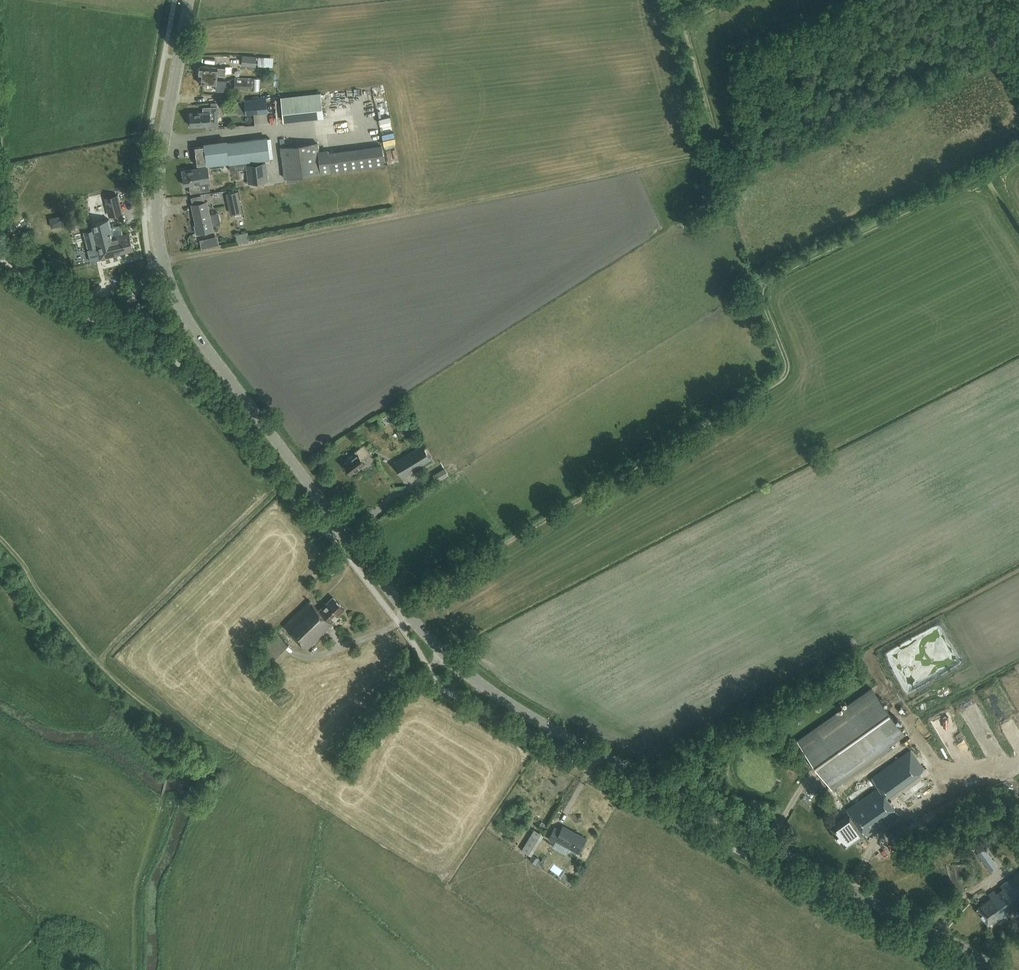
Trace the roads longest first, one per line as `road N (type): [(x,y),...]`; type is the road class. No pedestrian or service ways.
road 1 (secondary): [(1002,969),(500,697),(405,609),(171,288),(157,181),(190,0)]
road 2 (track): [(396,618),(414,597),(784,378),(787,360),(765,283)]
road 3 (track): [(1018,157),(765,283)]
road 4 (track): [(0,258),(71,308),(107,319),(130,304),(150,267)]

